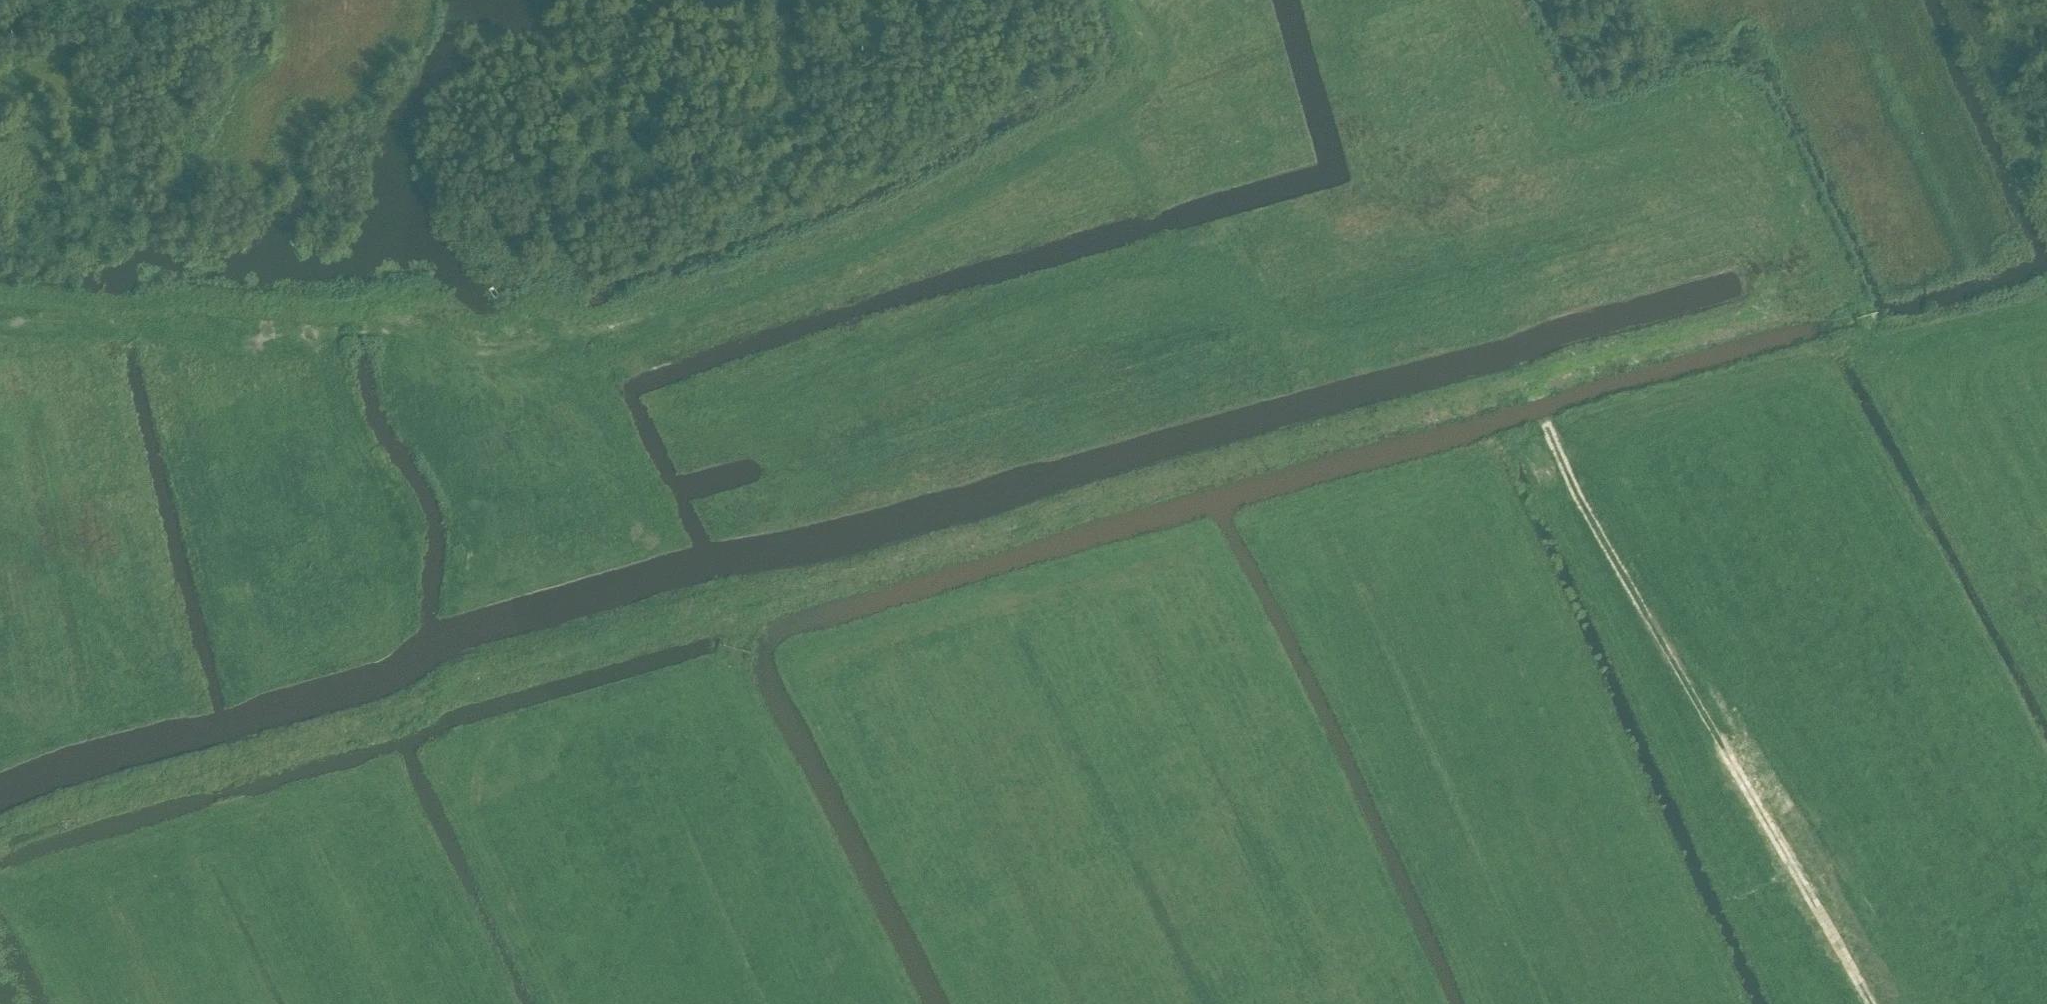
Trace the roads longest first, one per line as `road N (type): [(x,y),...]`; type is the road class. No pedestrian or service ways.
road 1 (track): [(1871,1003),(1546,434)]

